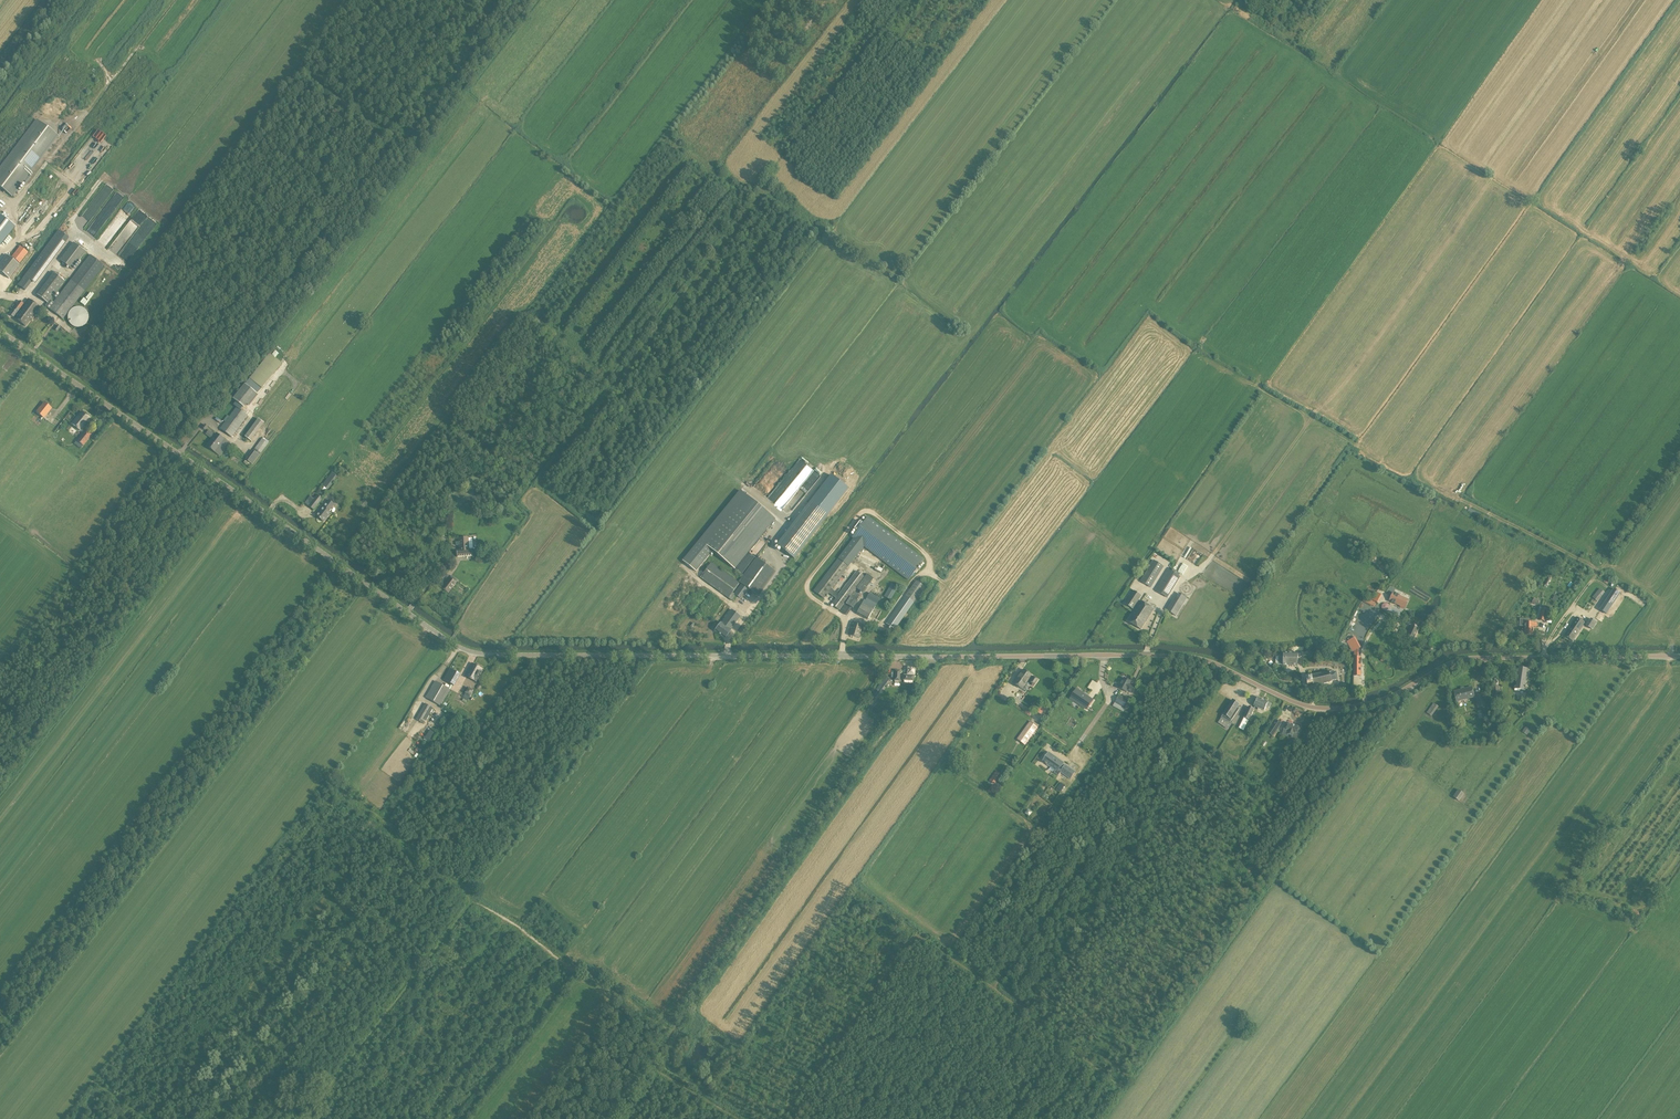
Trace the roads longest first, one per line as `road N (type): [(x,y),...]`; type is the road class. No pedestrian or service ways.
road 1 (tertiary): [(1679,656),(1463,659),(1386,698),(1330,708),(1289,700),(1188,657),(478,653),(179,454)]
road 2 (track): [(528,0),(212,411)]
road 3 (track): [(672,1033),(933,656)]
road 4 (track): [(994,988),(1220,666)]
road 5 (track): [(777,1118),(910,940),(925,939),(994,988)]
road 6 (track): [(306,1118),(472,902)]
road 7 (track): [(174,0),(15,205)]
road 8 (track): [(563,655),(558,681),(418,855)]
road 9 (track): [(472,902),(672,1033)]
road 10 (track): [(1543,657),(1559,624),(1679,463)]
road 11 (track): [(994,988),(1120,1087),(1138,1030)]
road 12 (tertiary): [(179,454),(0,330)]
road 13 (track): [(554,955),(422,1118)]
road 14 (track): [(472,902),(466,888),(338,786)]
road 15 (track): [(450,642),(525,533)]

